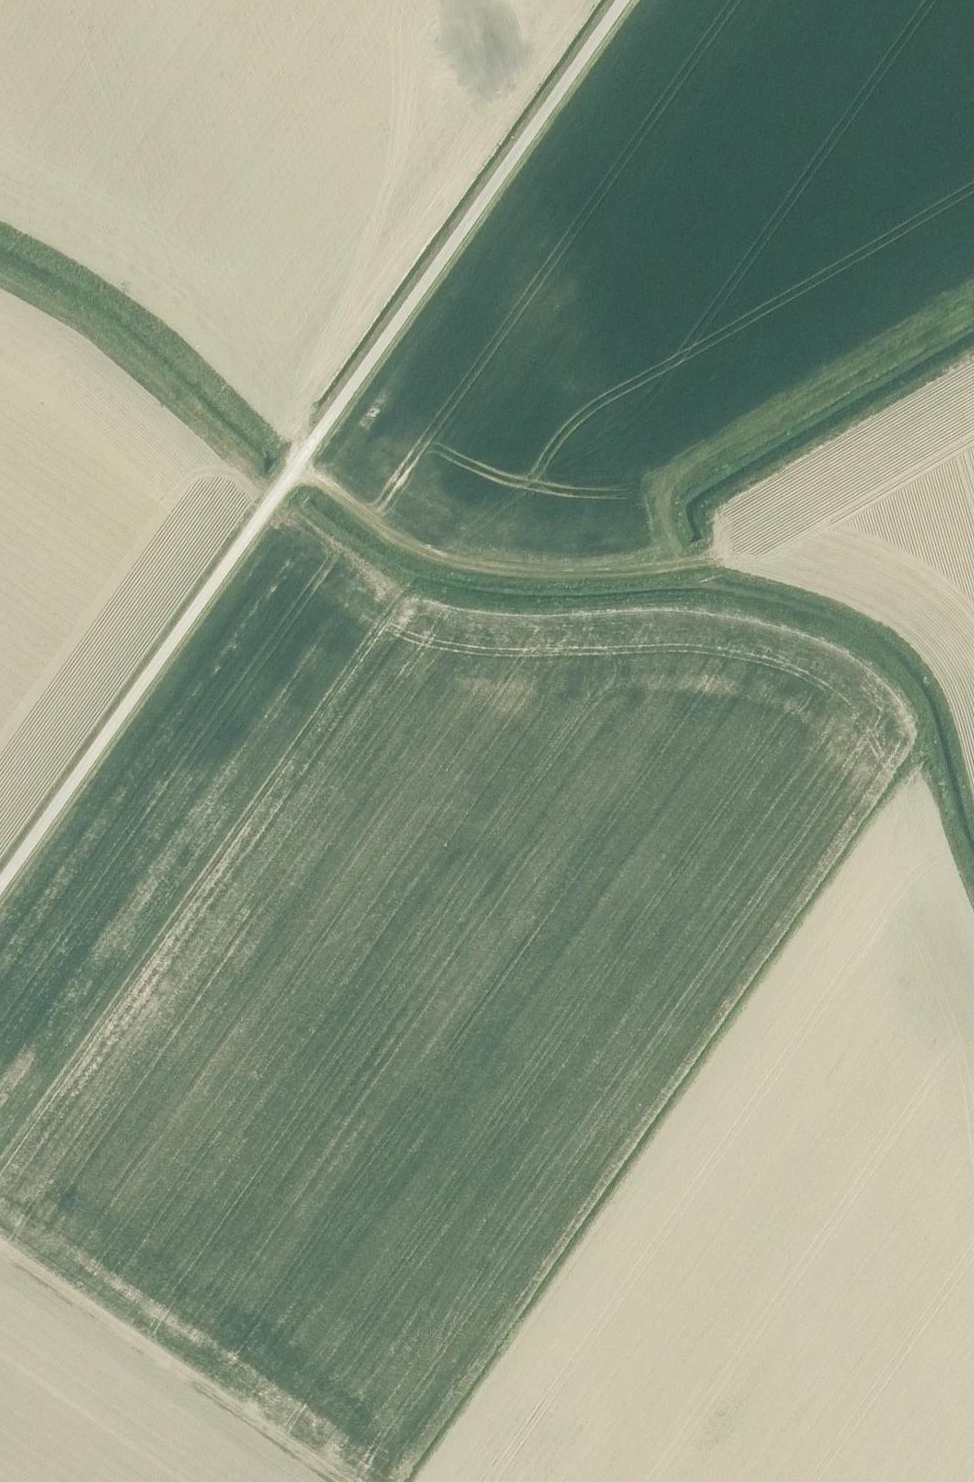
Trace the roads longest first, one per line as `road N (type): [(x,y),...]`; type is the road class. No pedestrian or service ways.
road 1 (unclassified): [(624,0),(0,886)]
road 2 (track): [(0,1248),(331,1481)]

